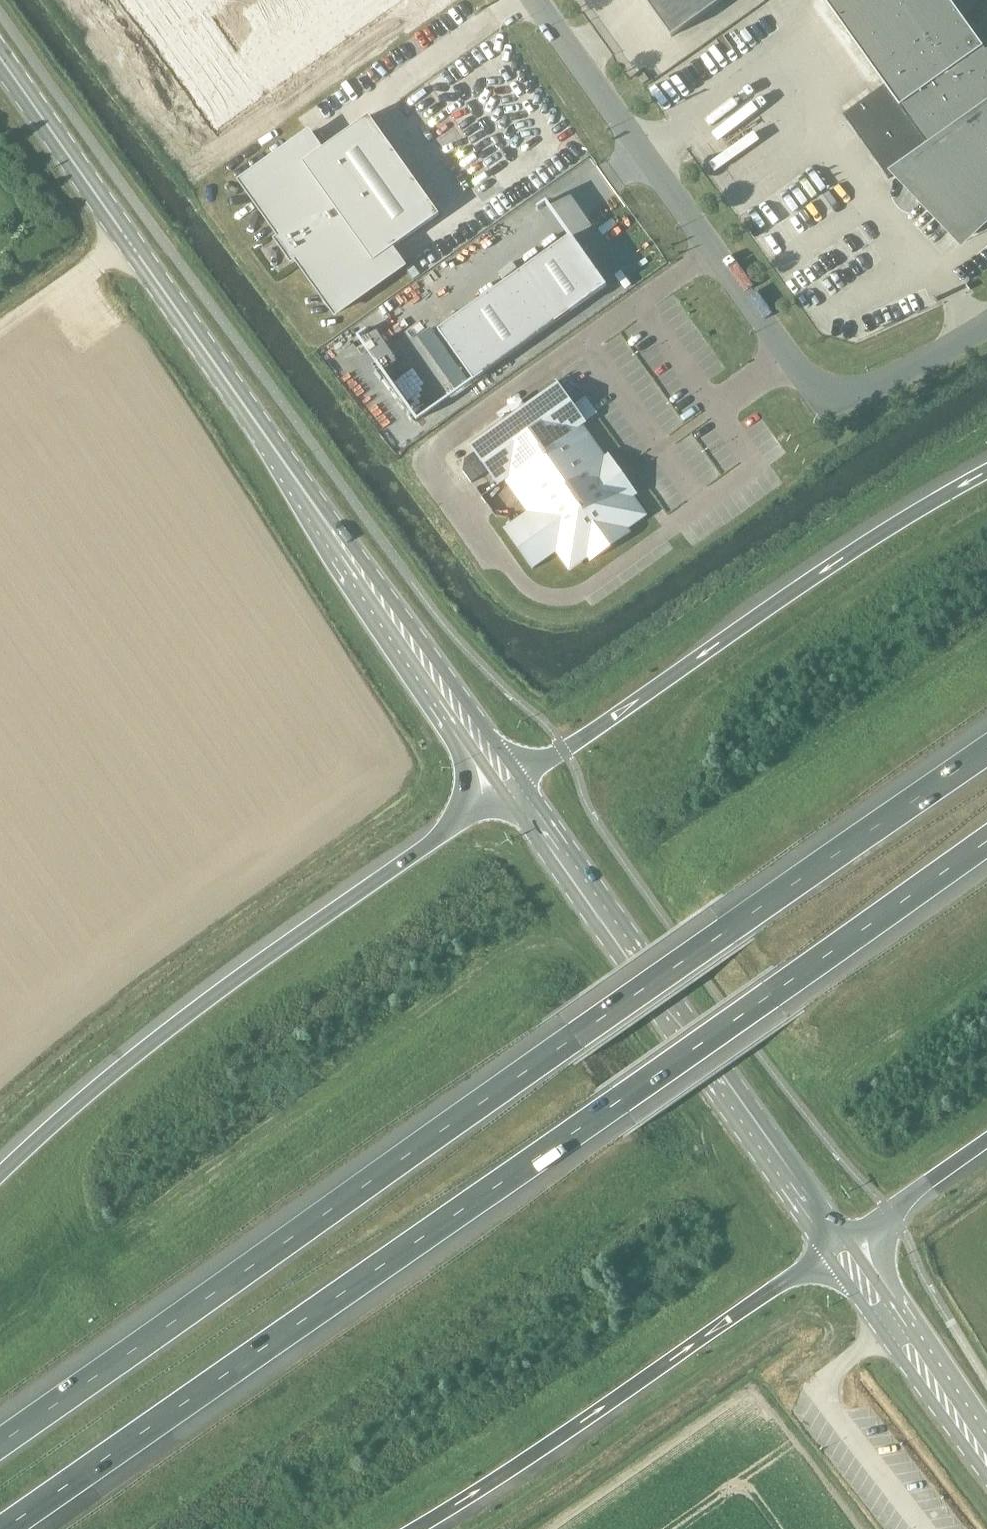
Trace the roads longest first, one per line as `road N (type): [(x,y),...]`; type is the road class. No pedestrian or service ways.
road 1 (motorway): [(986,752),(0,1445)]
road 2 (motorway): [(4,1528),(986,841)]
road 3 (unclassified): [(536,0),(823,403),(889,378),(986,324)]
road 4 (motorway): [(503,792),(150,1045),(0,1177)]
road 5 (primary): [(845,1239),(521,779)]
road 6 (primary): [(503,792),(826,1252)]
road 7 (motorway): [(986,472),(521,779)]
road 8 (motorway): [(417,1528),(826,1252)]
road 9 (primary): [(521,779),(266,426),(254,421)]
road 10 (primary): [(254,421),(503,792)]
road 11 (primary): [(254,421),(0,57)]
road 12 (secondary): [(826,1252),(986,1477)]
road 13 (secondary): [(986,1444),(845,1239)]
road 14 (motorway): [(845,1239),(986,1139)]
road 15 (track): [(0,335),(130,243)]

